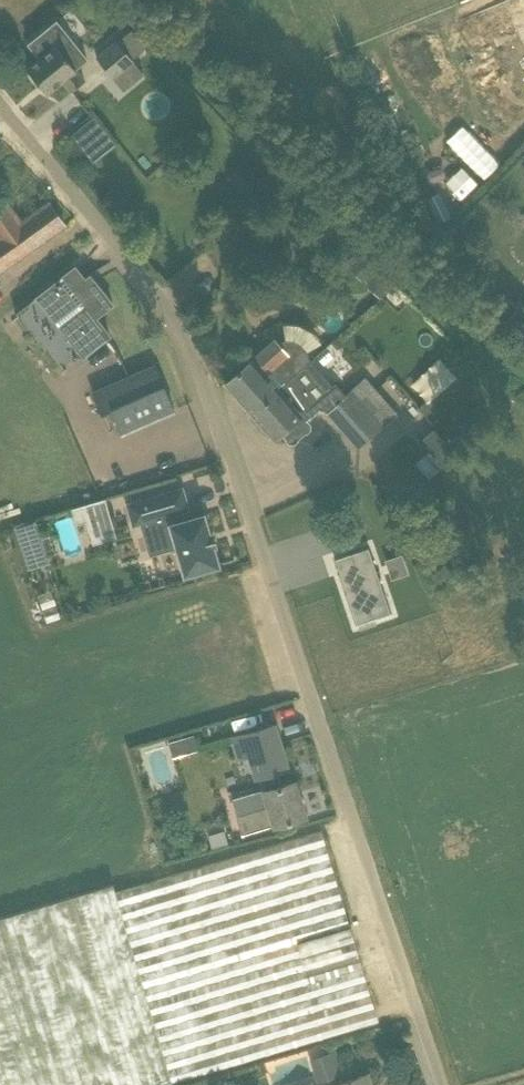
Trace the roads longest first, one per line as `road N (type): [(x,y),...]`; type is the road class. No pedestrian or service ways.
road 1 (unclassified): [(440,1084),(211,415),(163,297),(0,105)]

